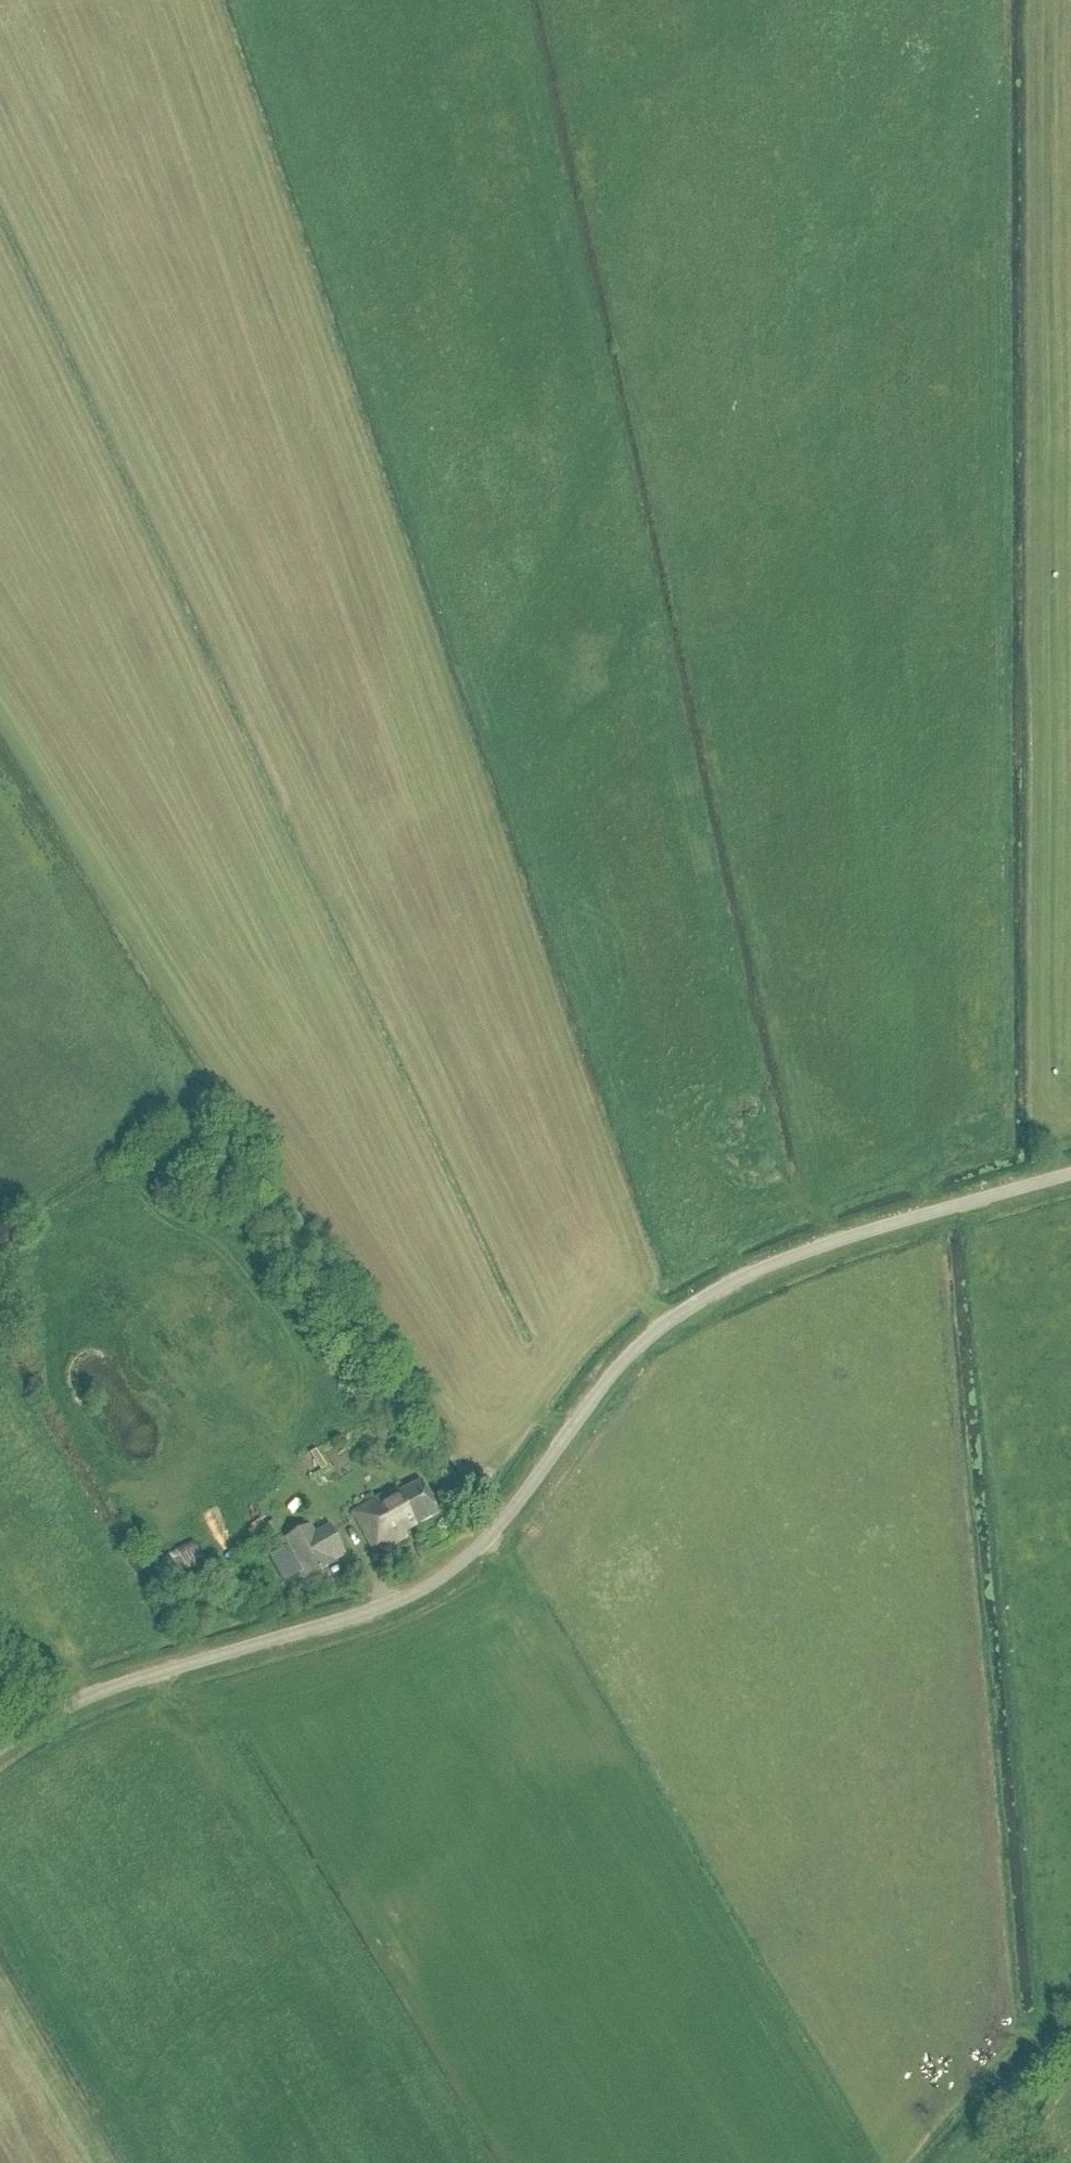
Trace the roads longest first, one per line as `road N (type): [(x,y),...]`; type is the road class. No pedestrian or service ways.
road 1 (unclassified): [(0,1748),(75,1701),(408,1598),(496,1534),(643,1345),(701,1302),(791,1260),(1070,1180)]
road 2 (track): [(1070,2039),(1000,2114),(993,2130),(1007,2162)]

